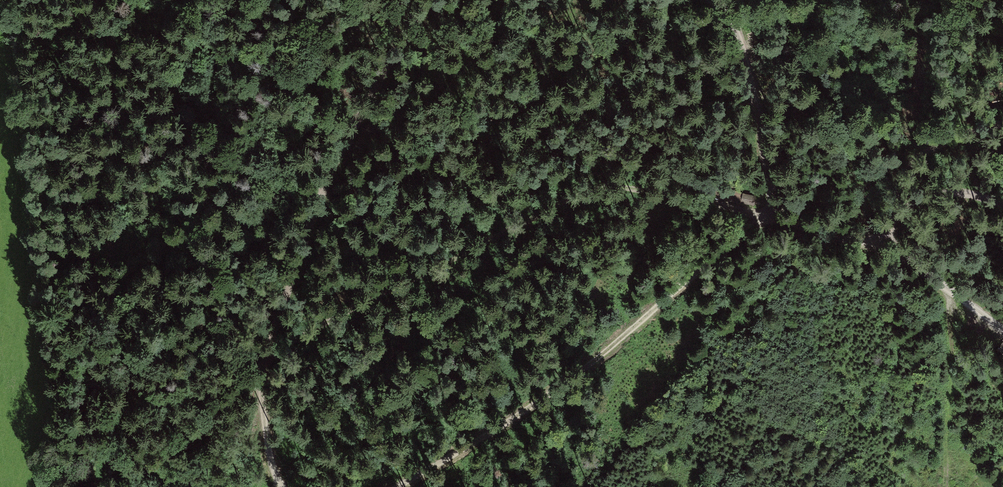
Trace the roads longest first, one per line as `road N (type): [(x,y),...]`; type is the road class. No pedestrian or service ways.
road 1 (track): [(775,217),(599,188),(276,351),(260,379),(275,477),(287,486)]
road 2 (track): [(1002,328),(888,247),(775,217),(736,14),(717,0)]
road 3 (track): [(394,486),(552,393),(751,228)]
road 4 (track): [(432,0),(347,137),(260,379)]
road 5 (track): [(953,293),(946,486)]

